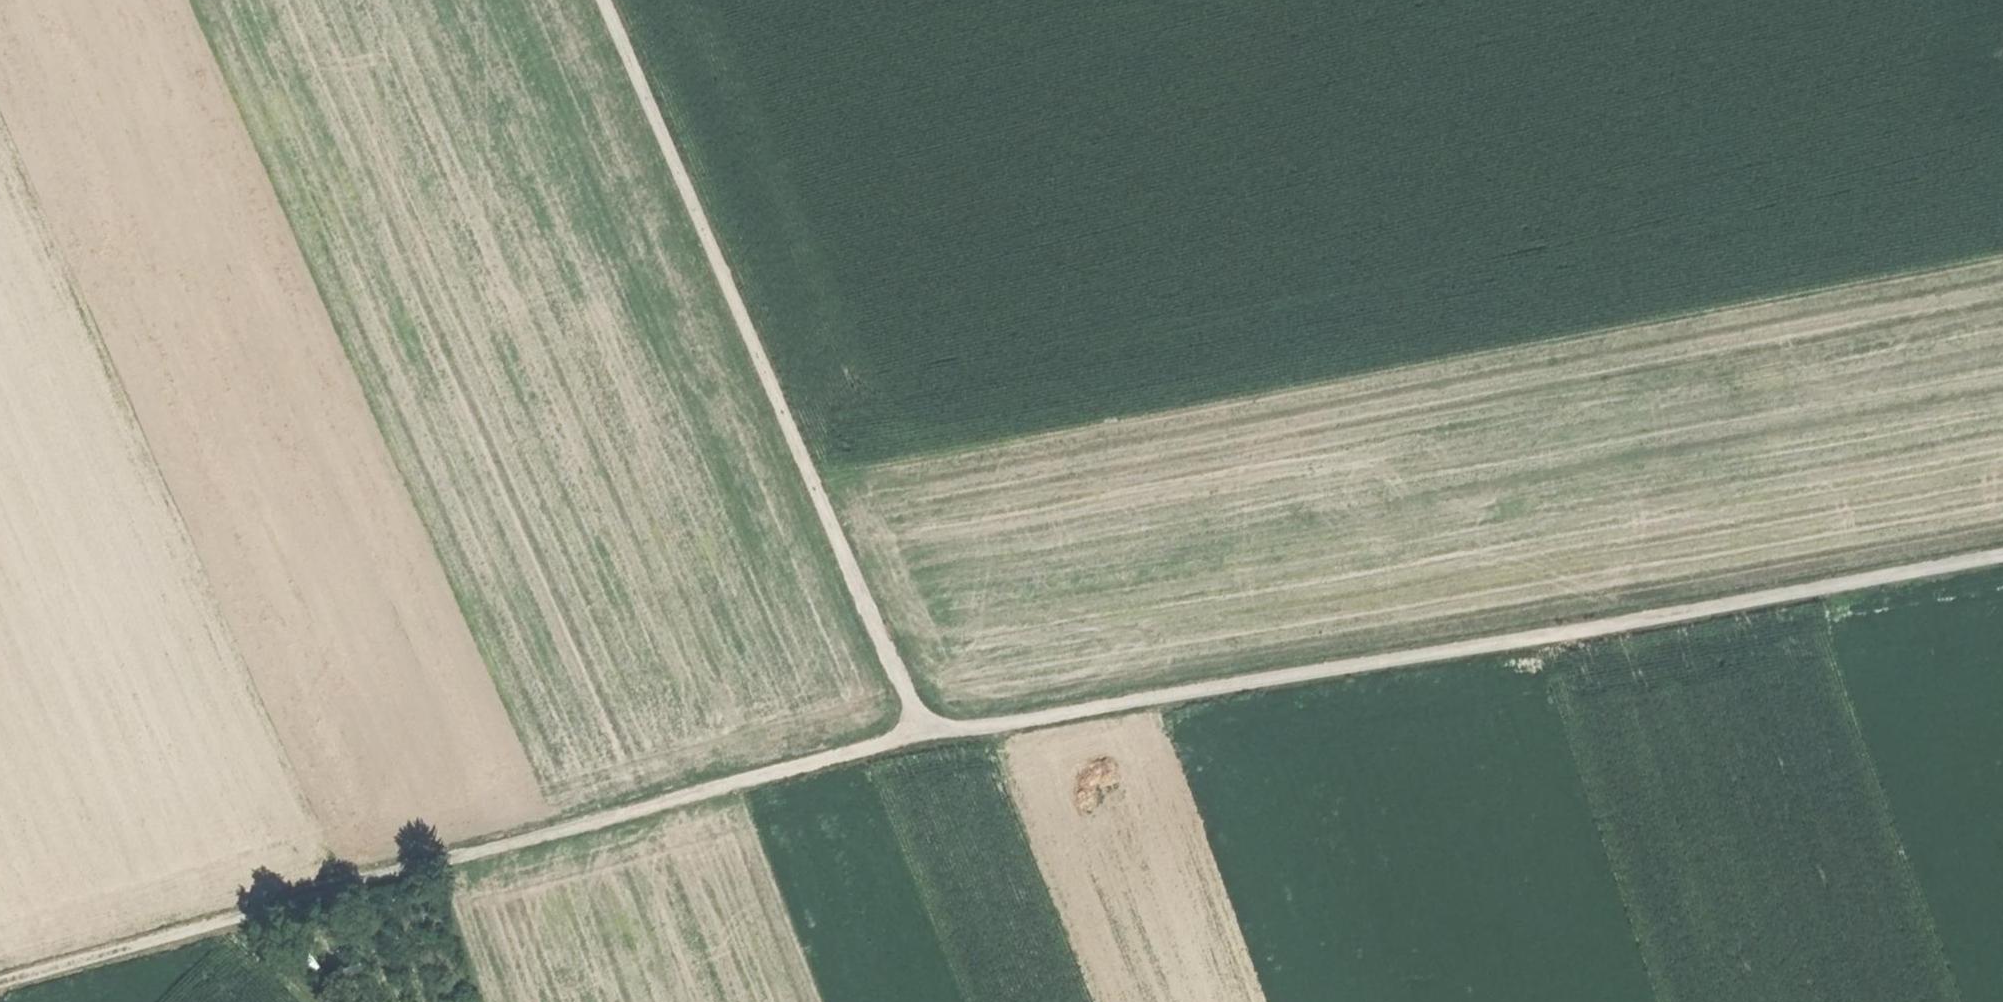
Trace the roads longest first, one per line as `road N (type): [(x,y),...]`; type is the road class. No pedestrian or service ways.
road 1 (track): [(622,0),(929,733),(2002,554)]
road 2 (track): [(0,981),(929,733)]

